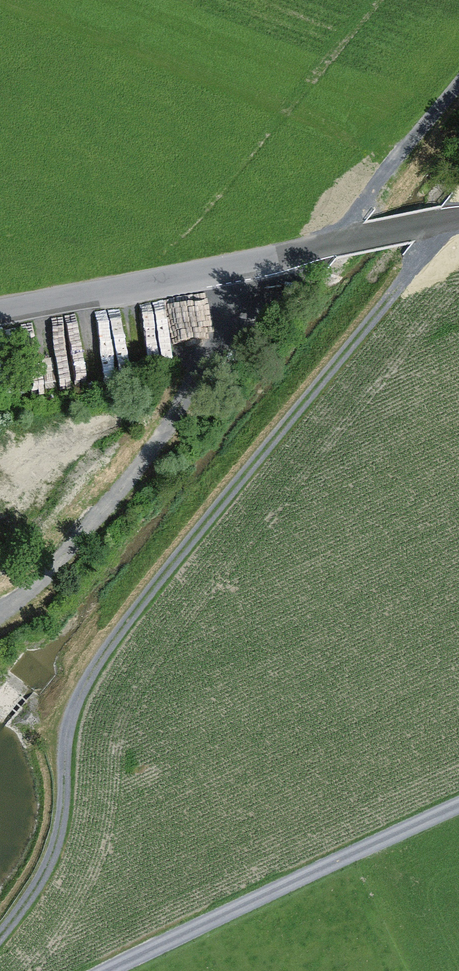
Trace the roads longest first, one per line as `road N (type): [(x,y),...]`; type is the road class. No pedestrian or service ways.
road 1 (track): [(440,223),(144,597),(84,687),(65,737),(56,845),(27,903),(0,934)]
road 2 (unclassified): [(458,219),(0,312)]
road 3 (track): [(202,271),(201,372),(171,423),(29,593),(0,615)]
road 4 (track): [(110,970),(458,803)]
road 5 (track): [(458,82),(327,246)]

